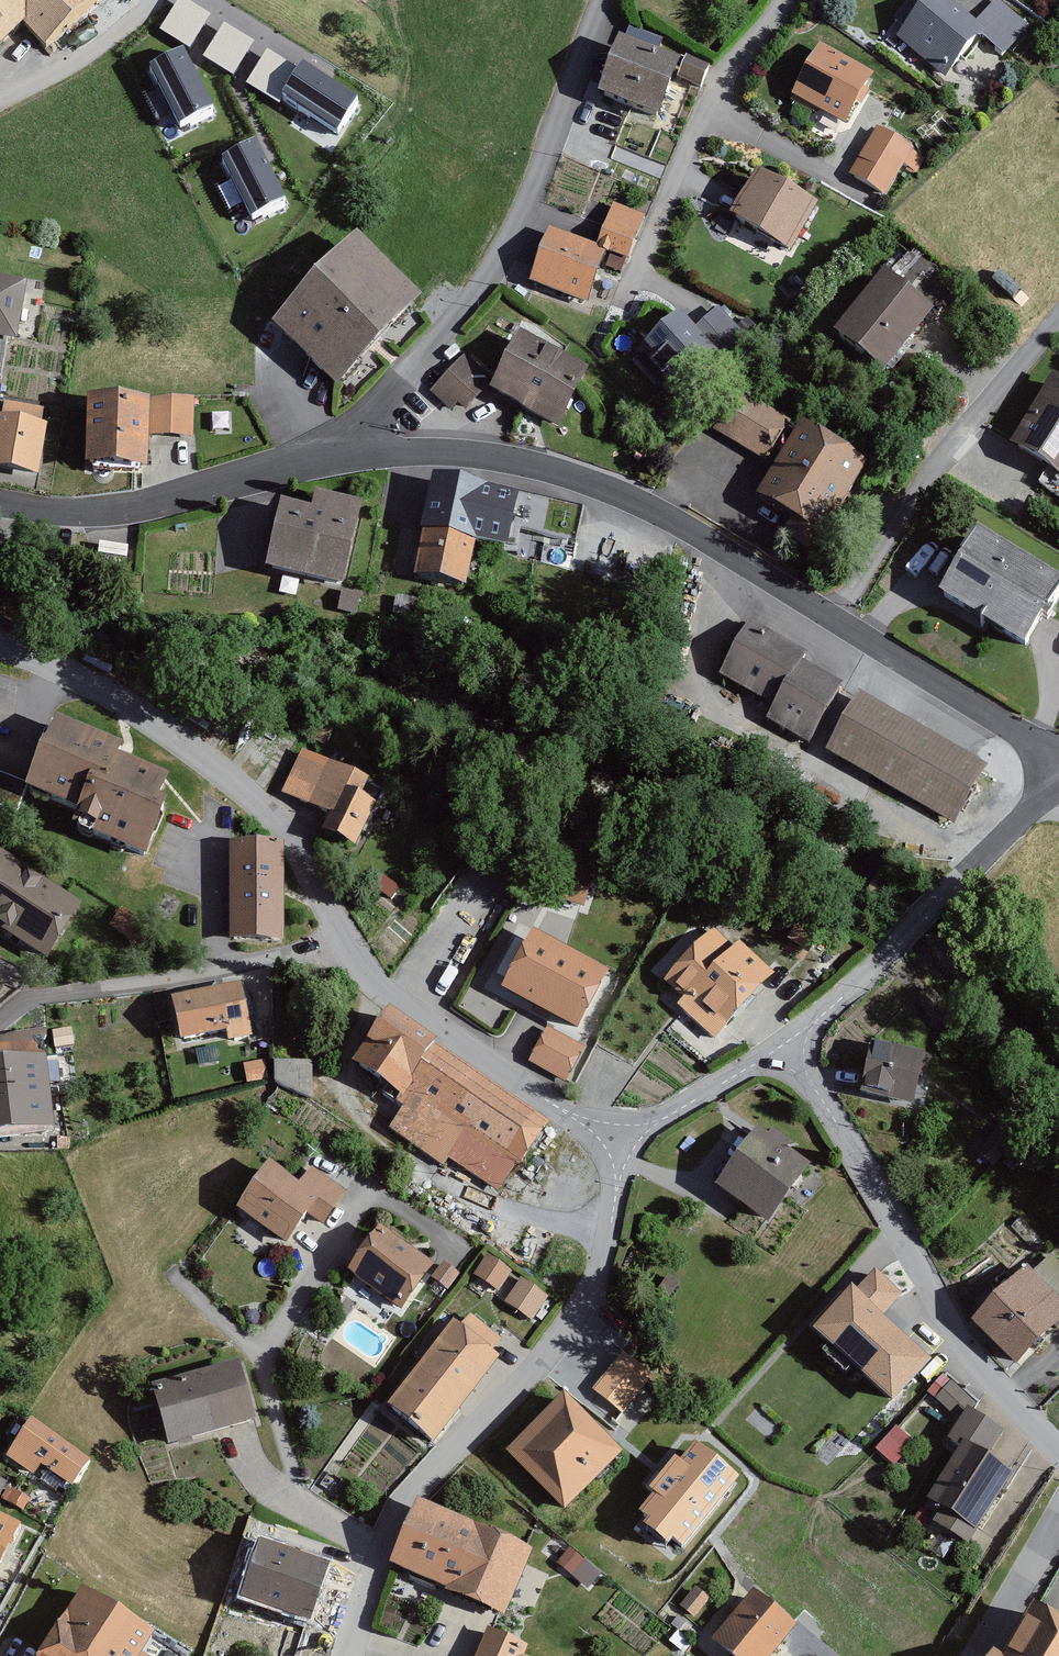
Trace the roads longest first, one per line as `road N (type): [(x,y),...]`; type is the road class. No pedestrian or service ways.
road 1 (residential): [(0,645),(126,702),(227,774),(296,844),(378,986),(612,1147)]
road 2 (residential): [(350,451),(482,453),(592,482),(949,683),(1011,726),(1058,778)]
road 3 (residential): [(333,1655),(376,1537),(405,1495),(557,1356),(583,1317),(615,1200),(612,1147)]
road 4 (unclassified): [(350,451),(366,415),(511,251),(607,0)]
road 5 (residential): [(781,1028),(935,1314),(1058,1452)]
road 6 (residential): [(781,1028),(891,945),(1058,779)]
road 7 (residential): [(0,503),(72,510),(116,505),(350,451)]
road 8 (residential): [(787,0),(722,73),(626,297)]
road 9 (residential): [(612,1147),(781,1028)]
road 10 (unclassified): [(154,0),(103,45),(0,101)]
road 11 (residential): [(1058,1531),(987,1655)]

